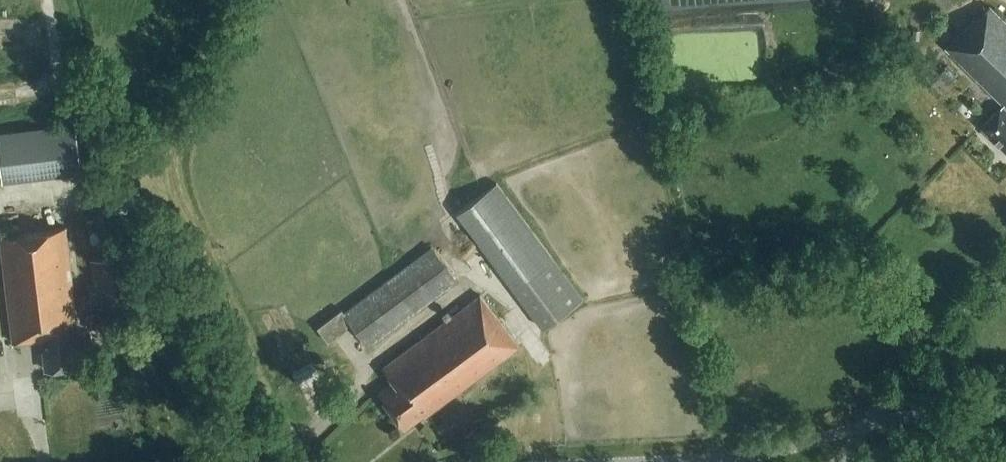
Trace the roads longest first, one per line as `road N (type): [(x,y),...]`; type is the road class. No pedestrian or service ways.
road 1 (track): [(1005,246),(858,430)]

